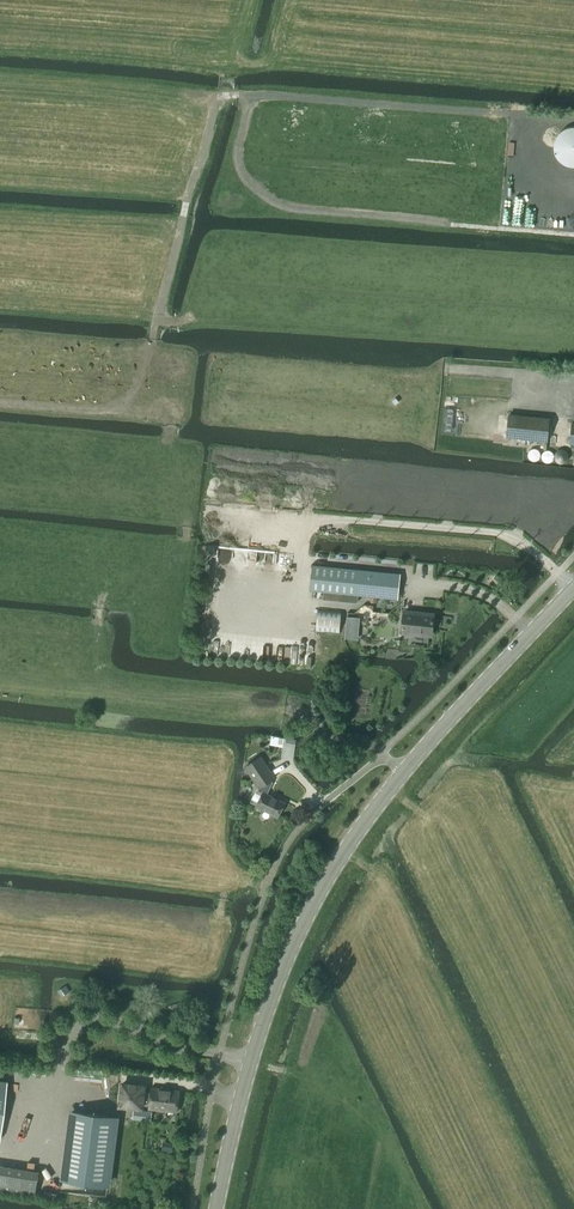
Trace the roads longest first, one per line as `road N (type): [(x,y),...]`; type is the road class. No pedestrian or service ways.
road 1 (tertiary): [(216,1208),(250,1061),(288,951),(336,861),(404,772)]
road 2 (tertiary): [(404,772),(573,587)]

